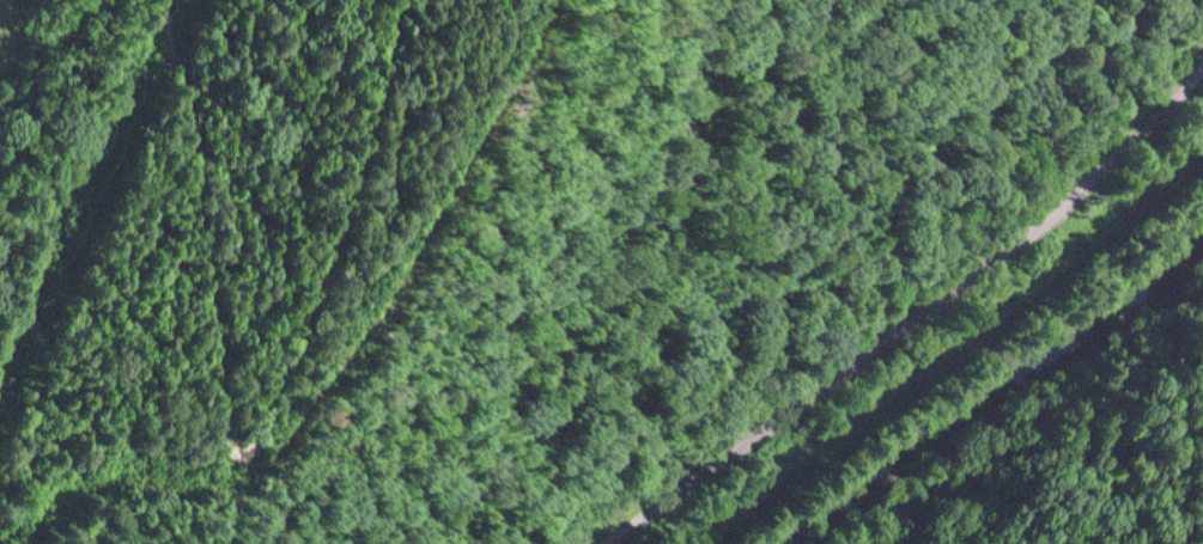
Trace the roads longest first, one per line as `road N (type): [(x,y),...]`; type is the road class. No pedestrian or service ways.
road 1 (residential): [(682,543),(755,499),(1202,94)]

